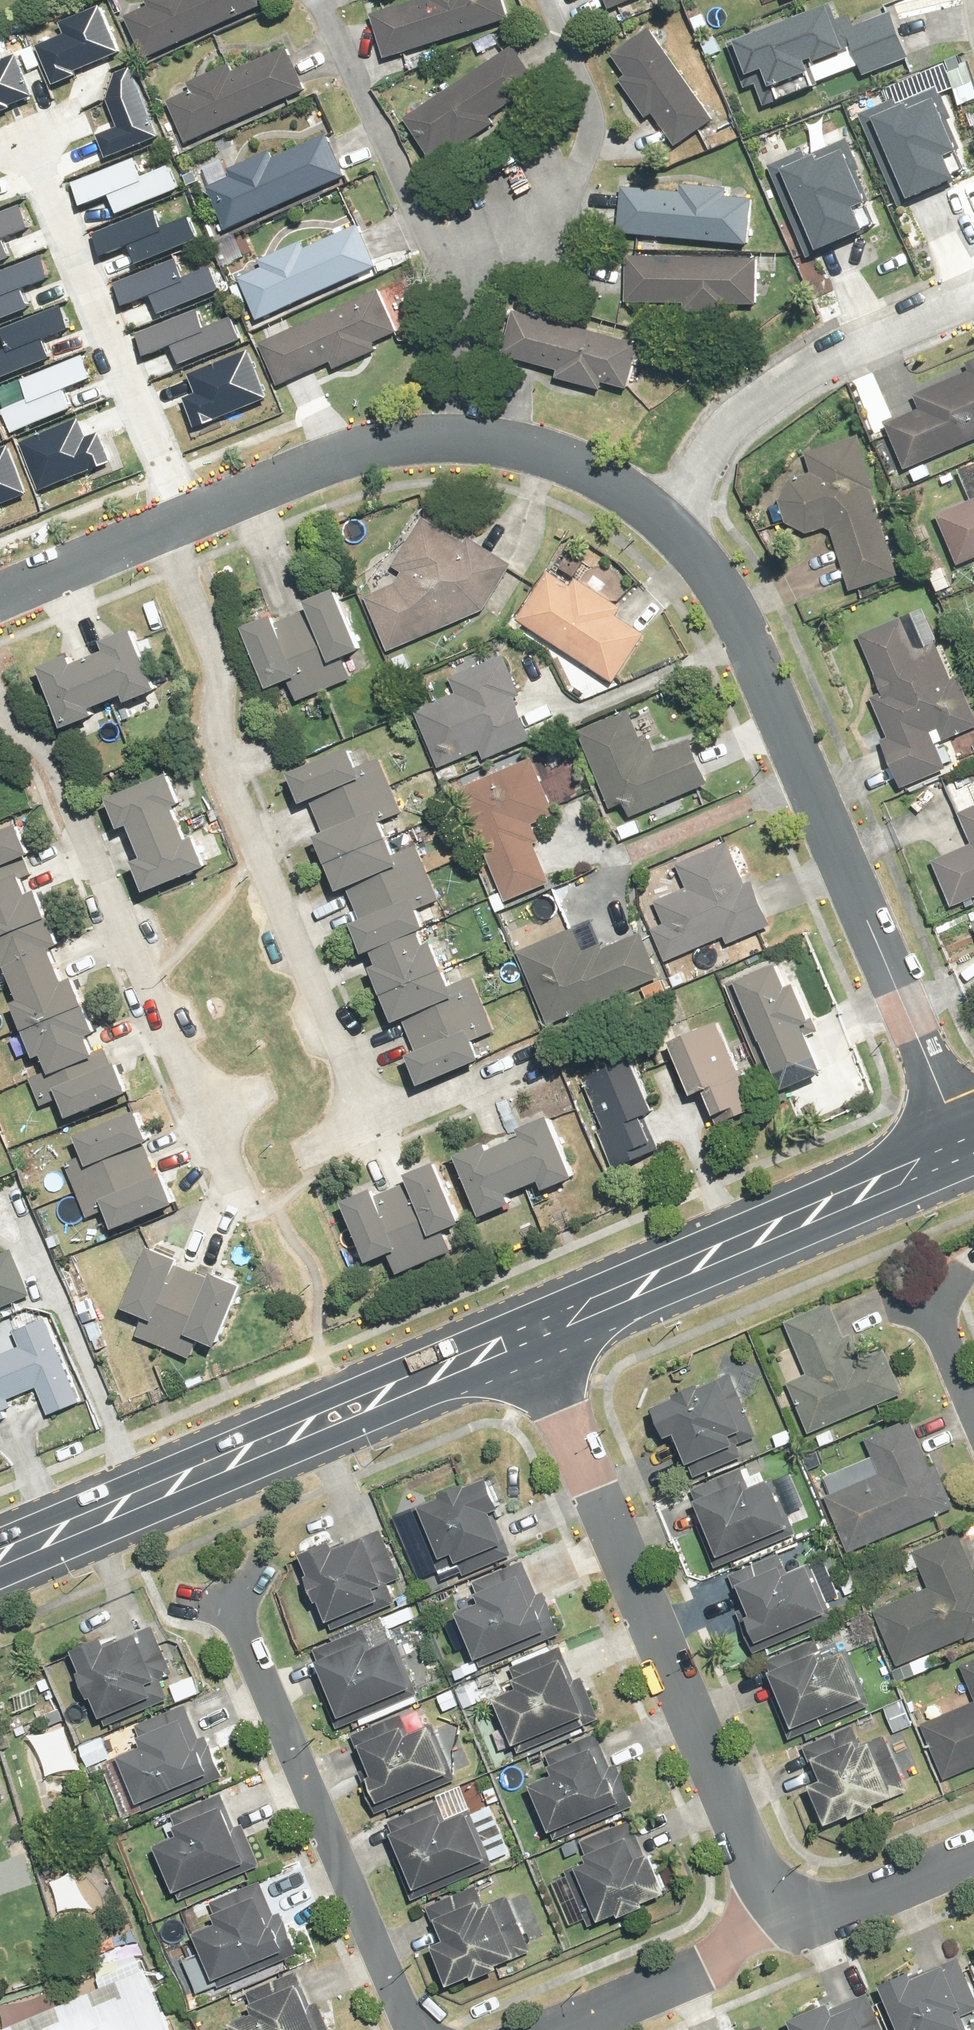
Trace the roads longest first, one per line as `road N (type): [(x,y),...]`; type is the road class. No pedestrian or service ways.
road 1 (residential): [(664,508),(719,577),(763,653),(946,1103),(972,1150)]
road 2 (residential): [(384,1139),(217,712),(223,630),(181,522)]
road 3 (residential): [(529,1333),(778,1931)]
road 4 (residential): [(229,1205),(0,663)]
road 5 (secondary): [(0,1557),(529,1333)]
road 6 (residential): [(194,517),(369,456),(472,437),(540,445),(664,508)]
road 7 (secondary): [(529,1333),(972,1150)]
road 8 (residential): [(227,1600),(418,2029)]
road 9 (residential): [(23,139),(194,517)]
road 10 (residential): [(664,508),(746,400),(934,311),(973,301)]
road 11 (residential): [(565,2029),(778,1931)]
road 12 (residential): [(778,1931),(973,1848)]
road 13 (residential): [(0,592),(181,522)]

